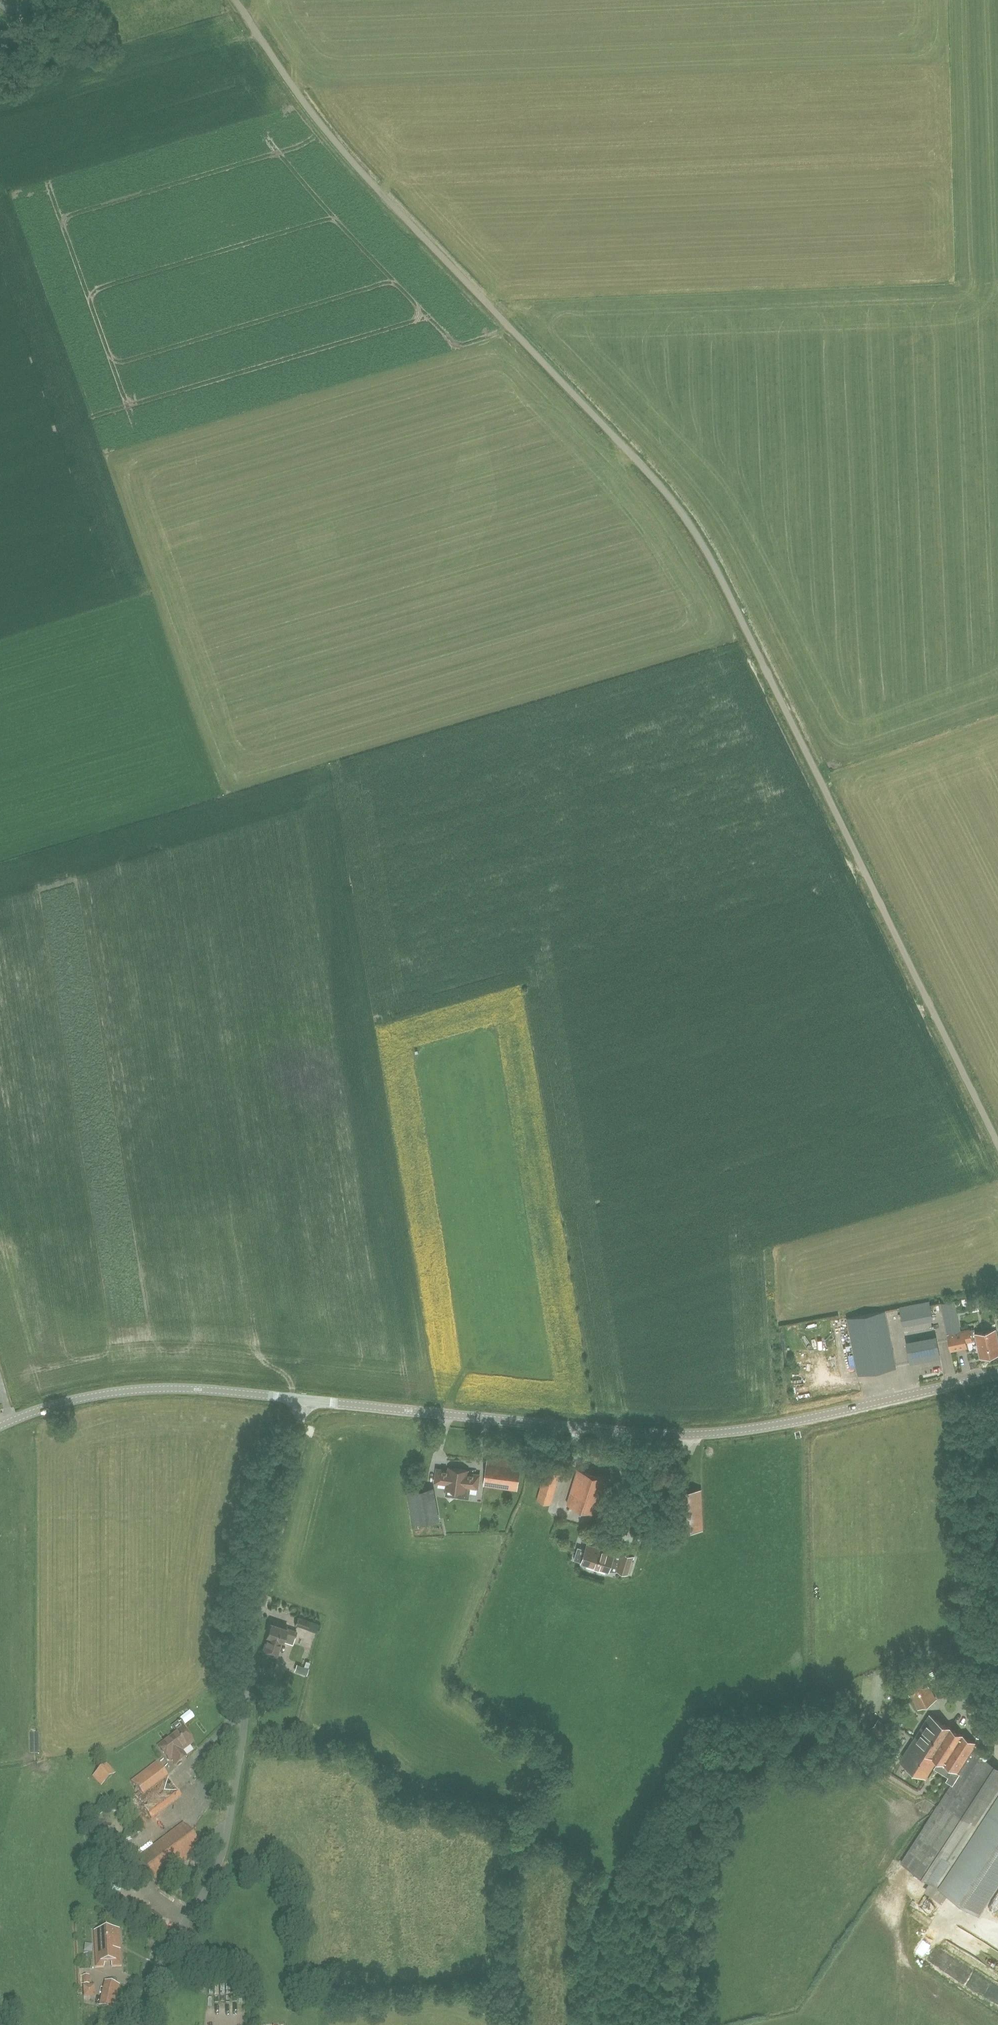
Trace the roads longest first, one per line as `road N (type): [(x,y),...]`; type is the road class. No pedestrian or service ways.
road 1 (unclassified): [(997,1145),(685,518),(365,177),(235,0)]
road 2 (tertiary): [(308,1401),(577,1433),(721,1433),(997,1375)]
road 3 (unclassified): [(142,2024),(156,1970),(240,1818),(248,1648),(308,1401)]
road 4 (tertiary): [(0,1428),(124,1393),(308,1401)]

